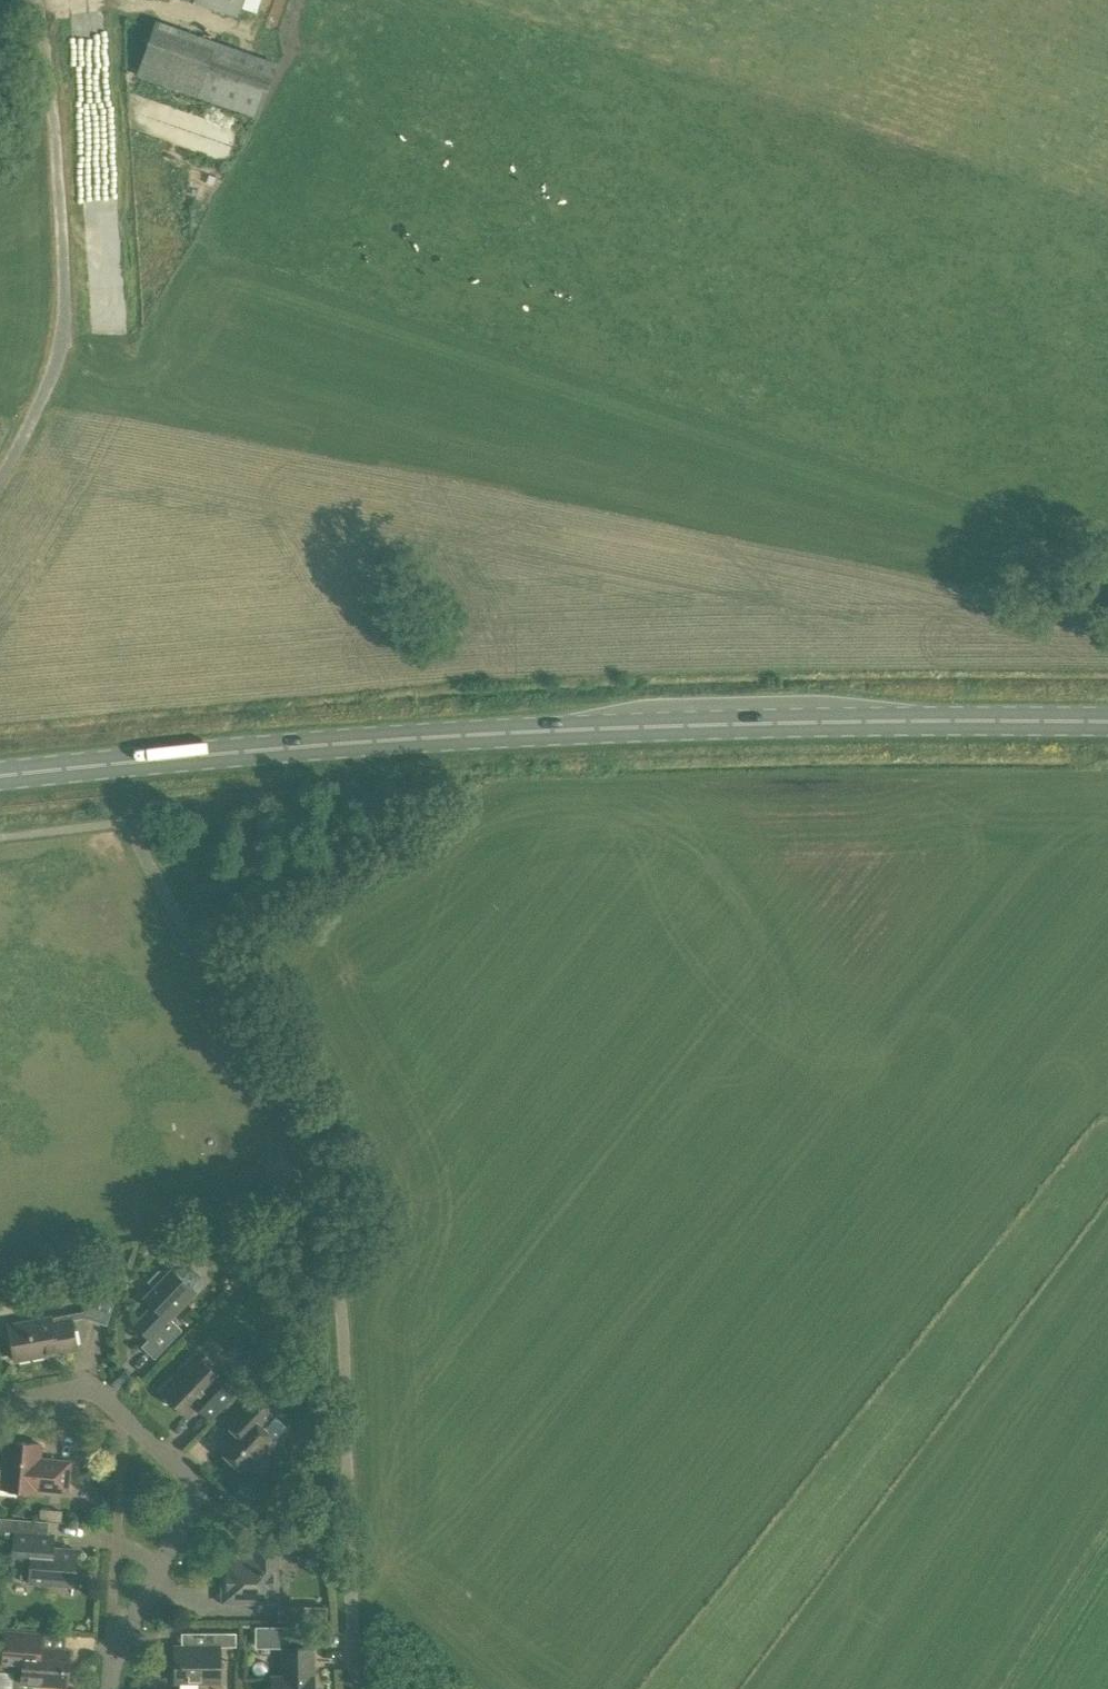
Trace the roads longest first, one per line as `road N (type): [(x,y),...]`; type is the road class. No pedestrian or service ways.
road 1 (primary): [(0,780),(662,726),(1107,724)]
road 2 (residential): [(365,1688),(344,1292),(314,1175)]
road 3 (unclassified): [(0,474),(61,341),(66,280),(34,0)]
road 4 (residential): [(115,1688),(136,1631),(198,1521),(196,1483),(104,1399),(79,1391),(0,1409)]
road 5 (unclassified): [(314,1175),(264,1057),(130,823)]

